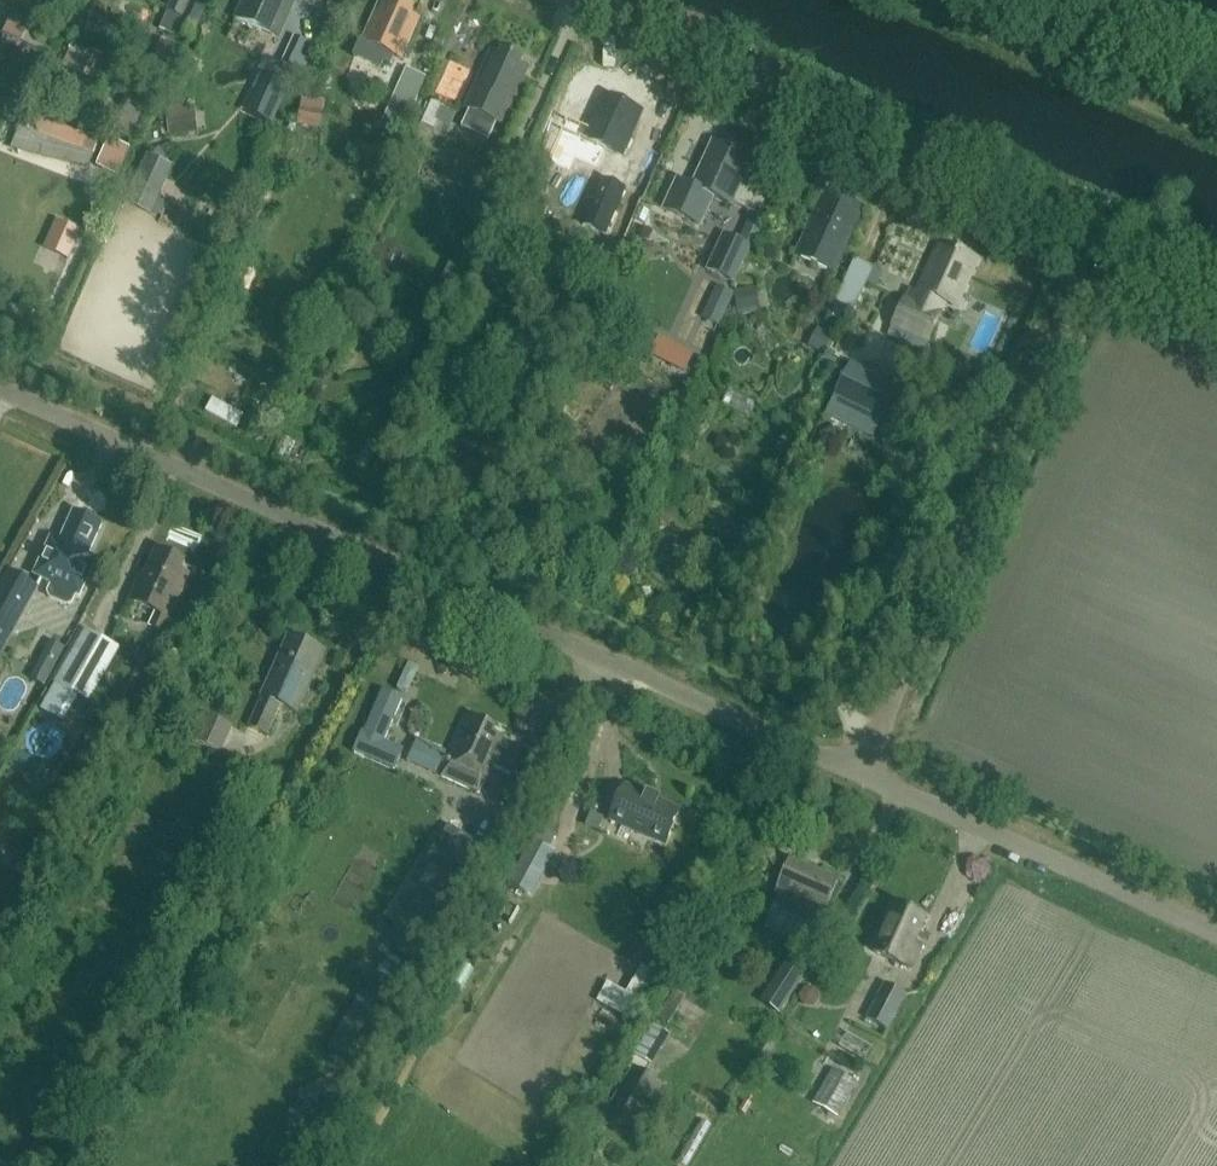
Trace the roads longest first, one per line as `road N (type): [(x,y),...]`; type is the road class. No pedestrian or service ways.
road 1 (unclassified): [(866,775),(0,387)]
road 2 (unclassified): [(866,775),(1105,227)]
road 3 (tertiary): [(1105,227),(598,0)]
road 4 (unclassified): [(1216,932),(866,775)]
road 5 (tertiary): [(1216,277),(1105,227)]

